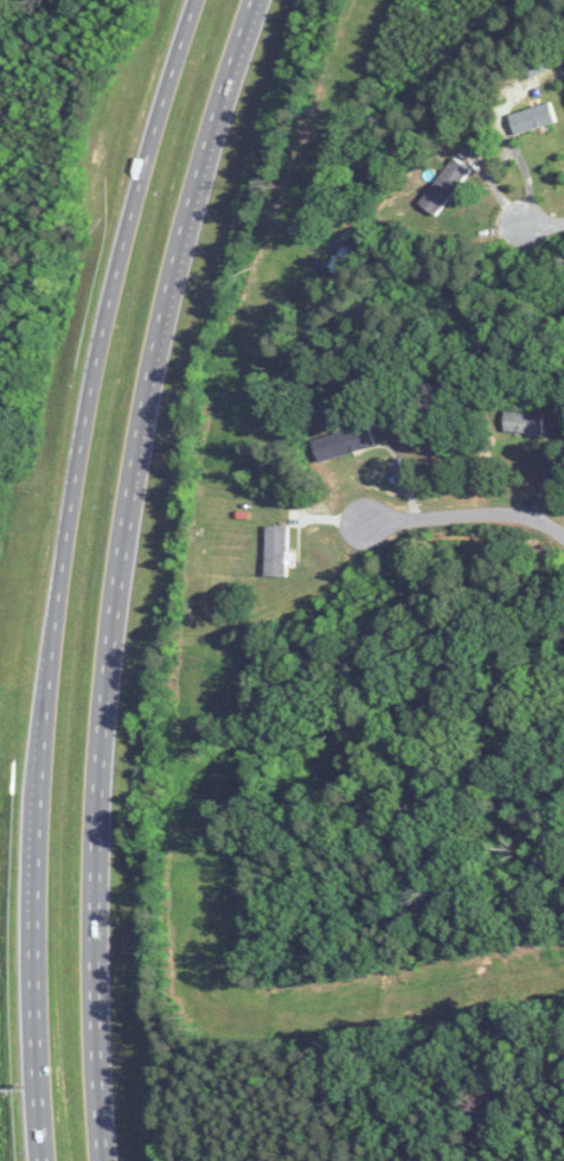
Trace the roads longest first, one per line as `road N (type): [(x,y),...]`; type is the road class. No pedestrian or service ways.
road 1 (motorway): [(104,1160),(97,971),(103,723),(115,605),(186,237),(263,0)]
road 2 (motorway): [(199,0),(123,248),(83,434),(56,629),(44,767),(44,1160)]
road 3 (residential): [(364,523),(492,513),(521,516),(563,537)]

